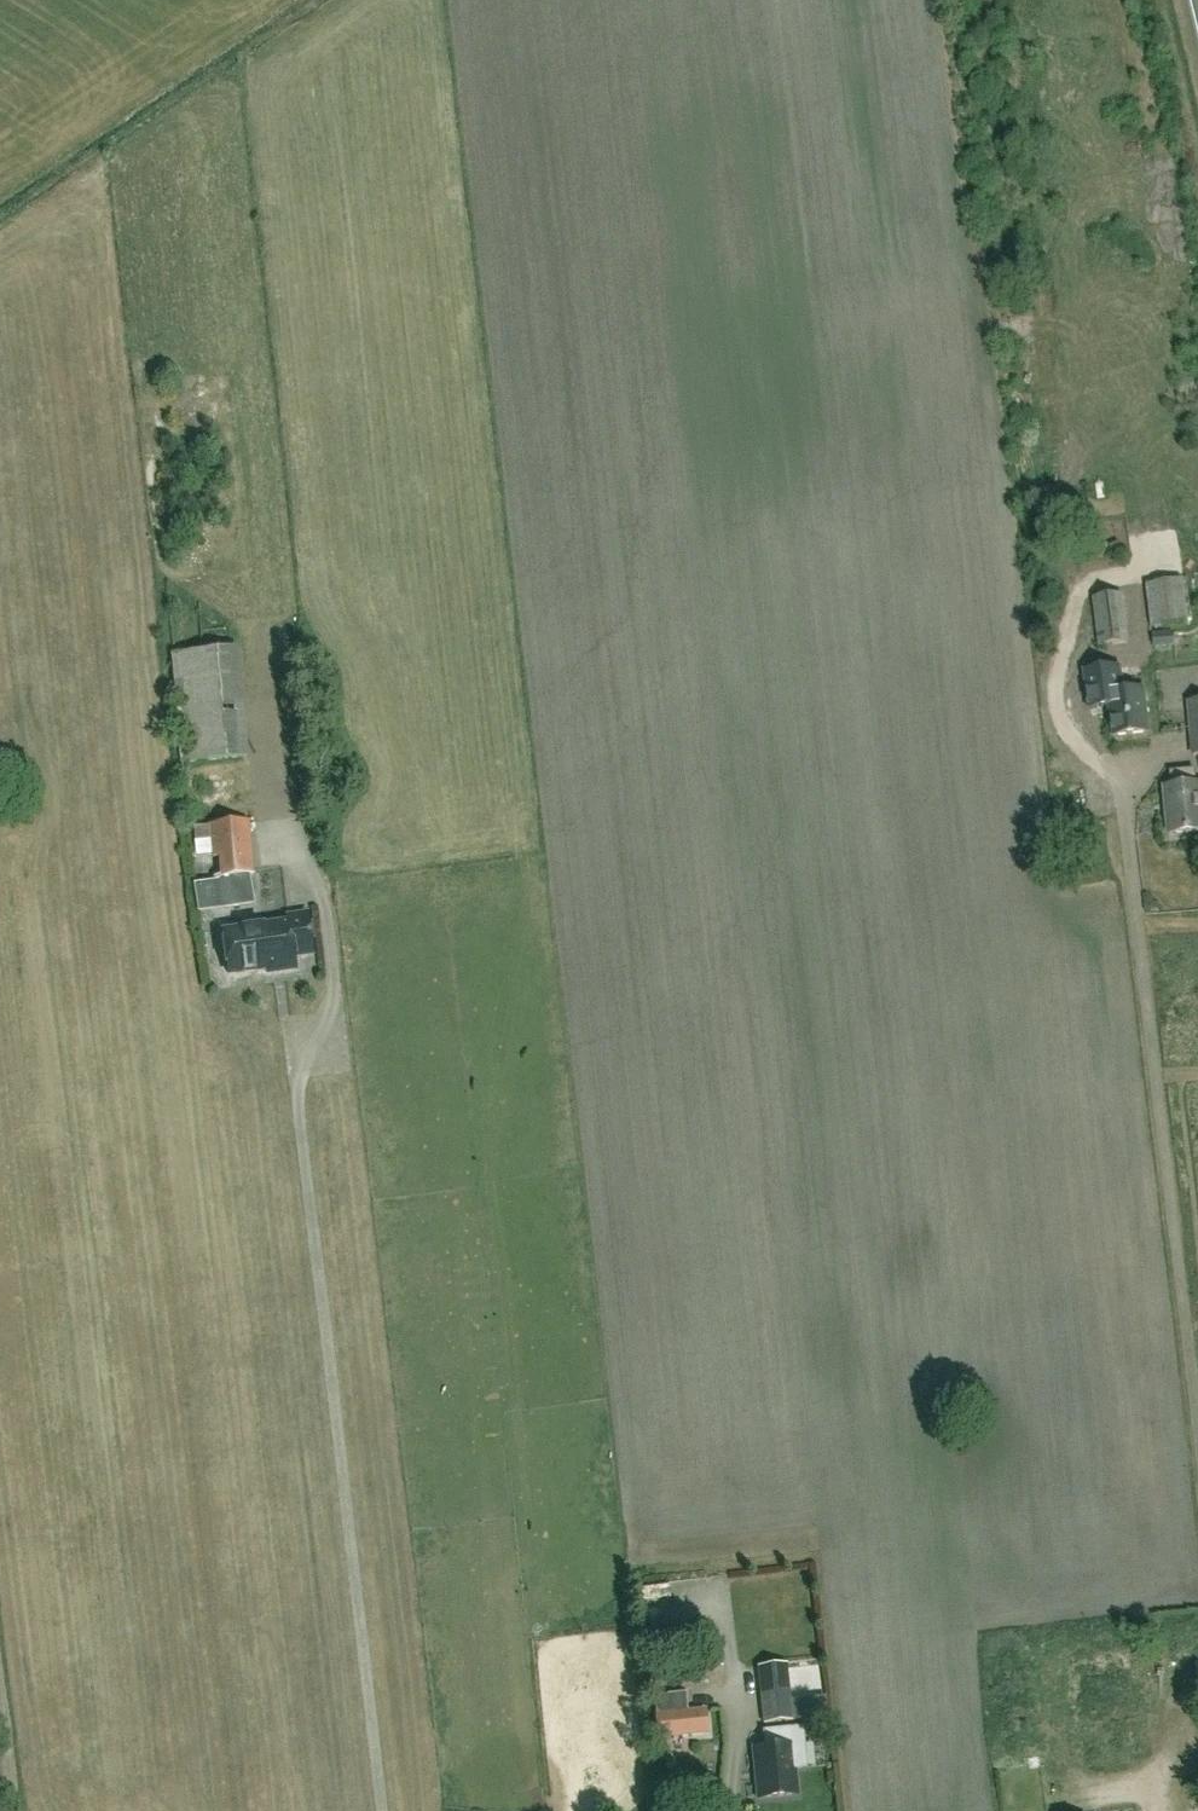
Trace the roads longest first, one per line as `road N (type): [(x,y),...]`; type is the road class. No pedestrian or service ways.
road 1 (unclassified): [(1197,1424),(1121,778)]

